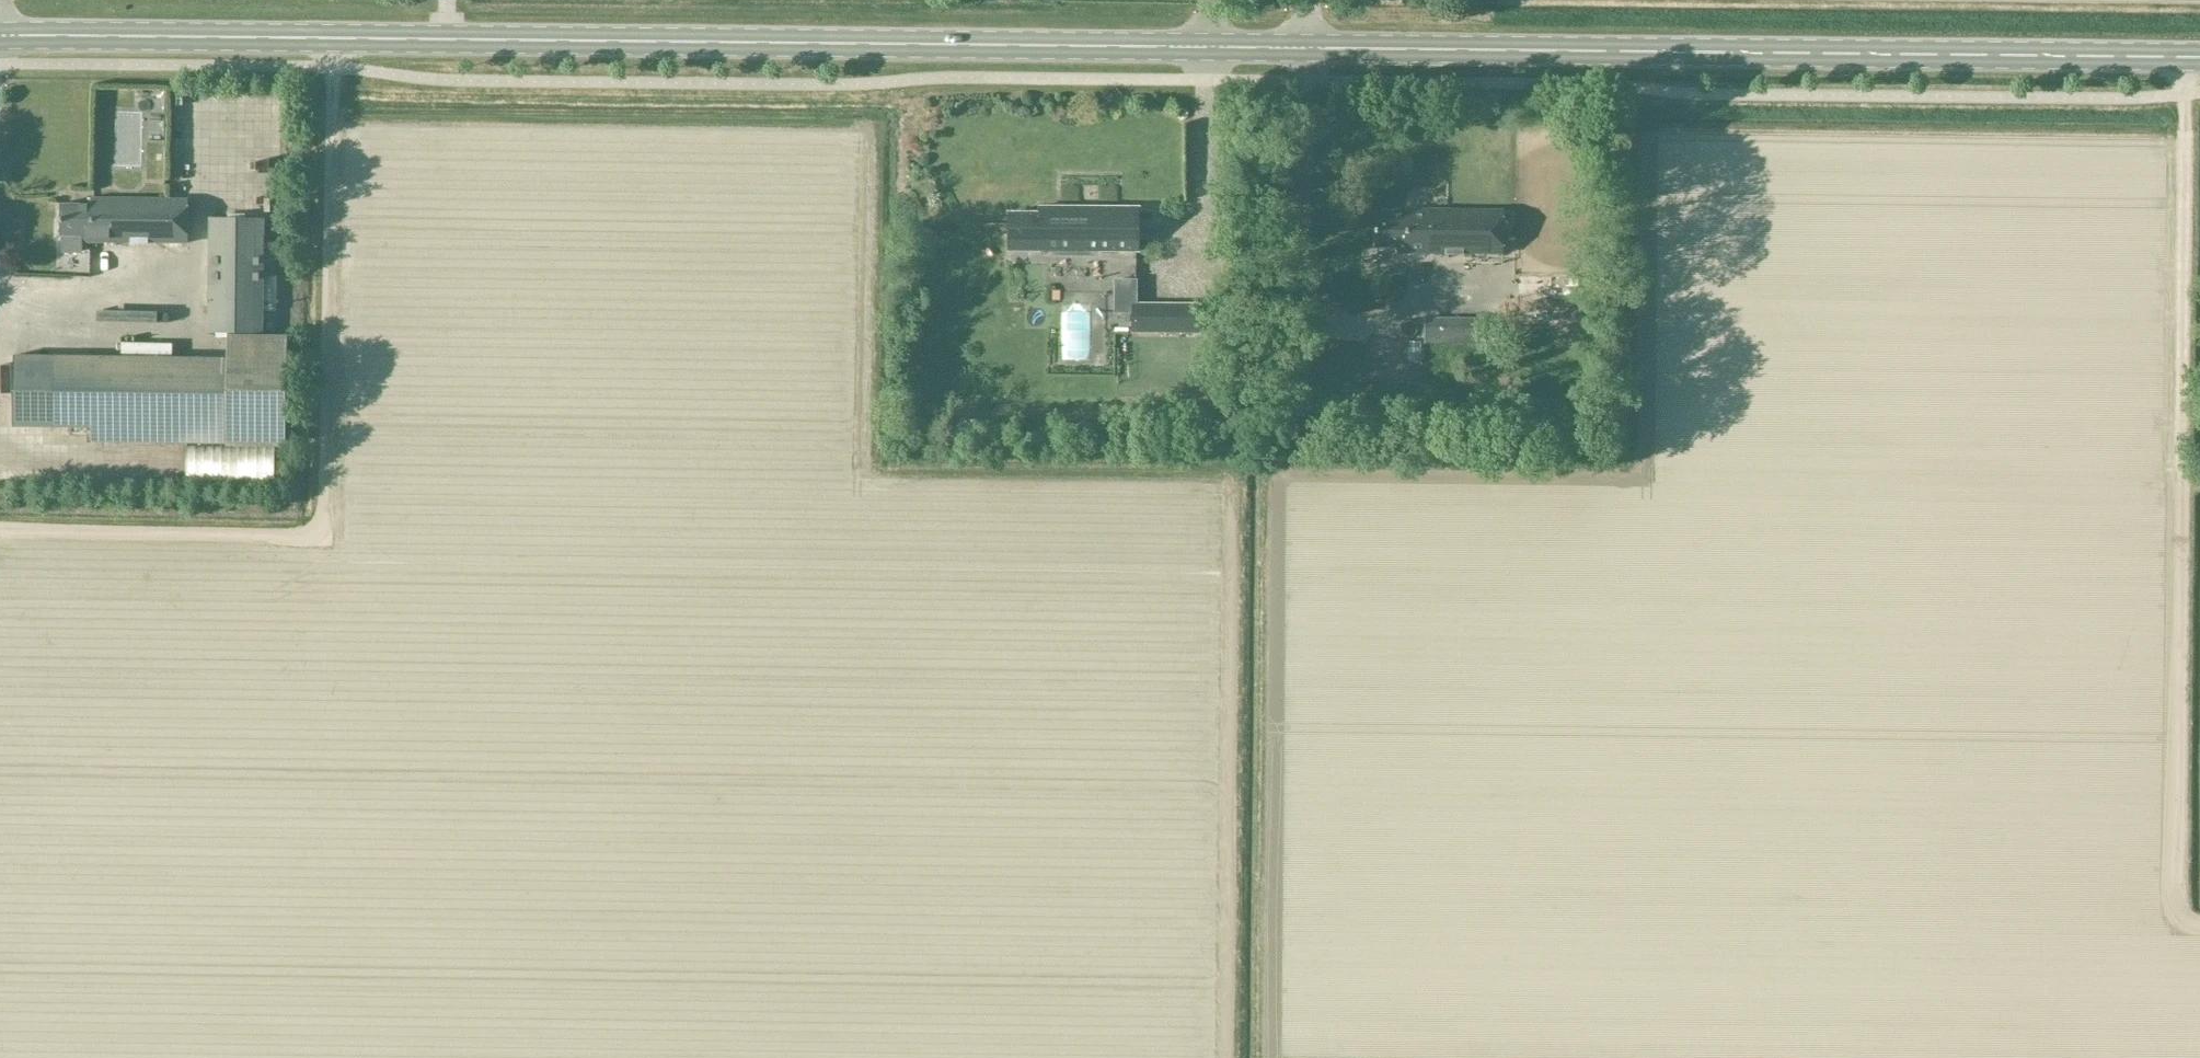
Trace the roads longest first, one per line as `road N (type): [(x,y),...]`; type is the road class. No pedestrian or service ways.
road 1 (secondary): [(0,38),(2199,59)]
road 2 (track): [(0,534),(322,537),(334,39)]

